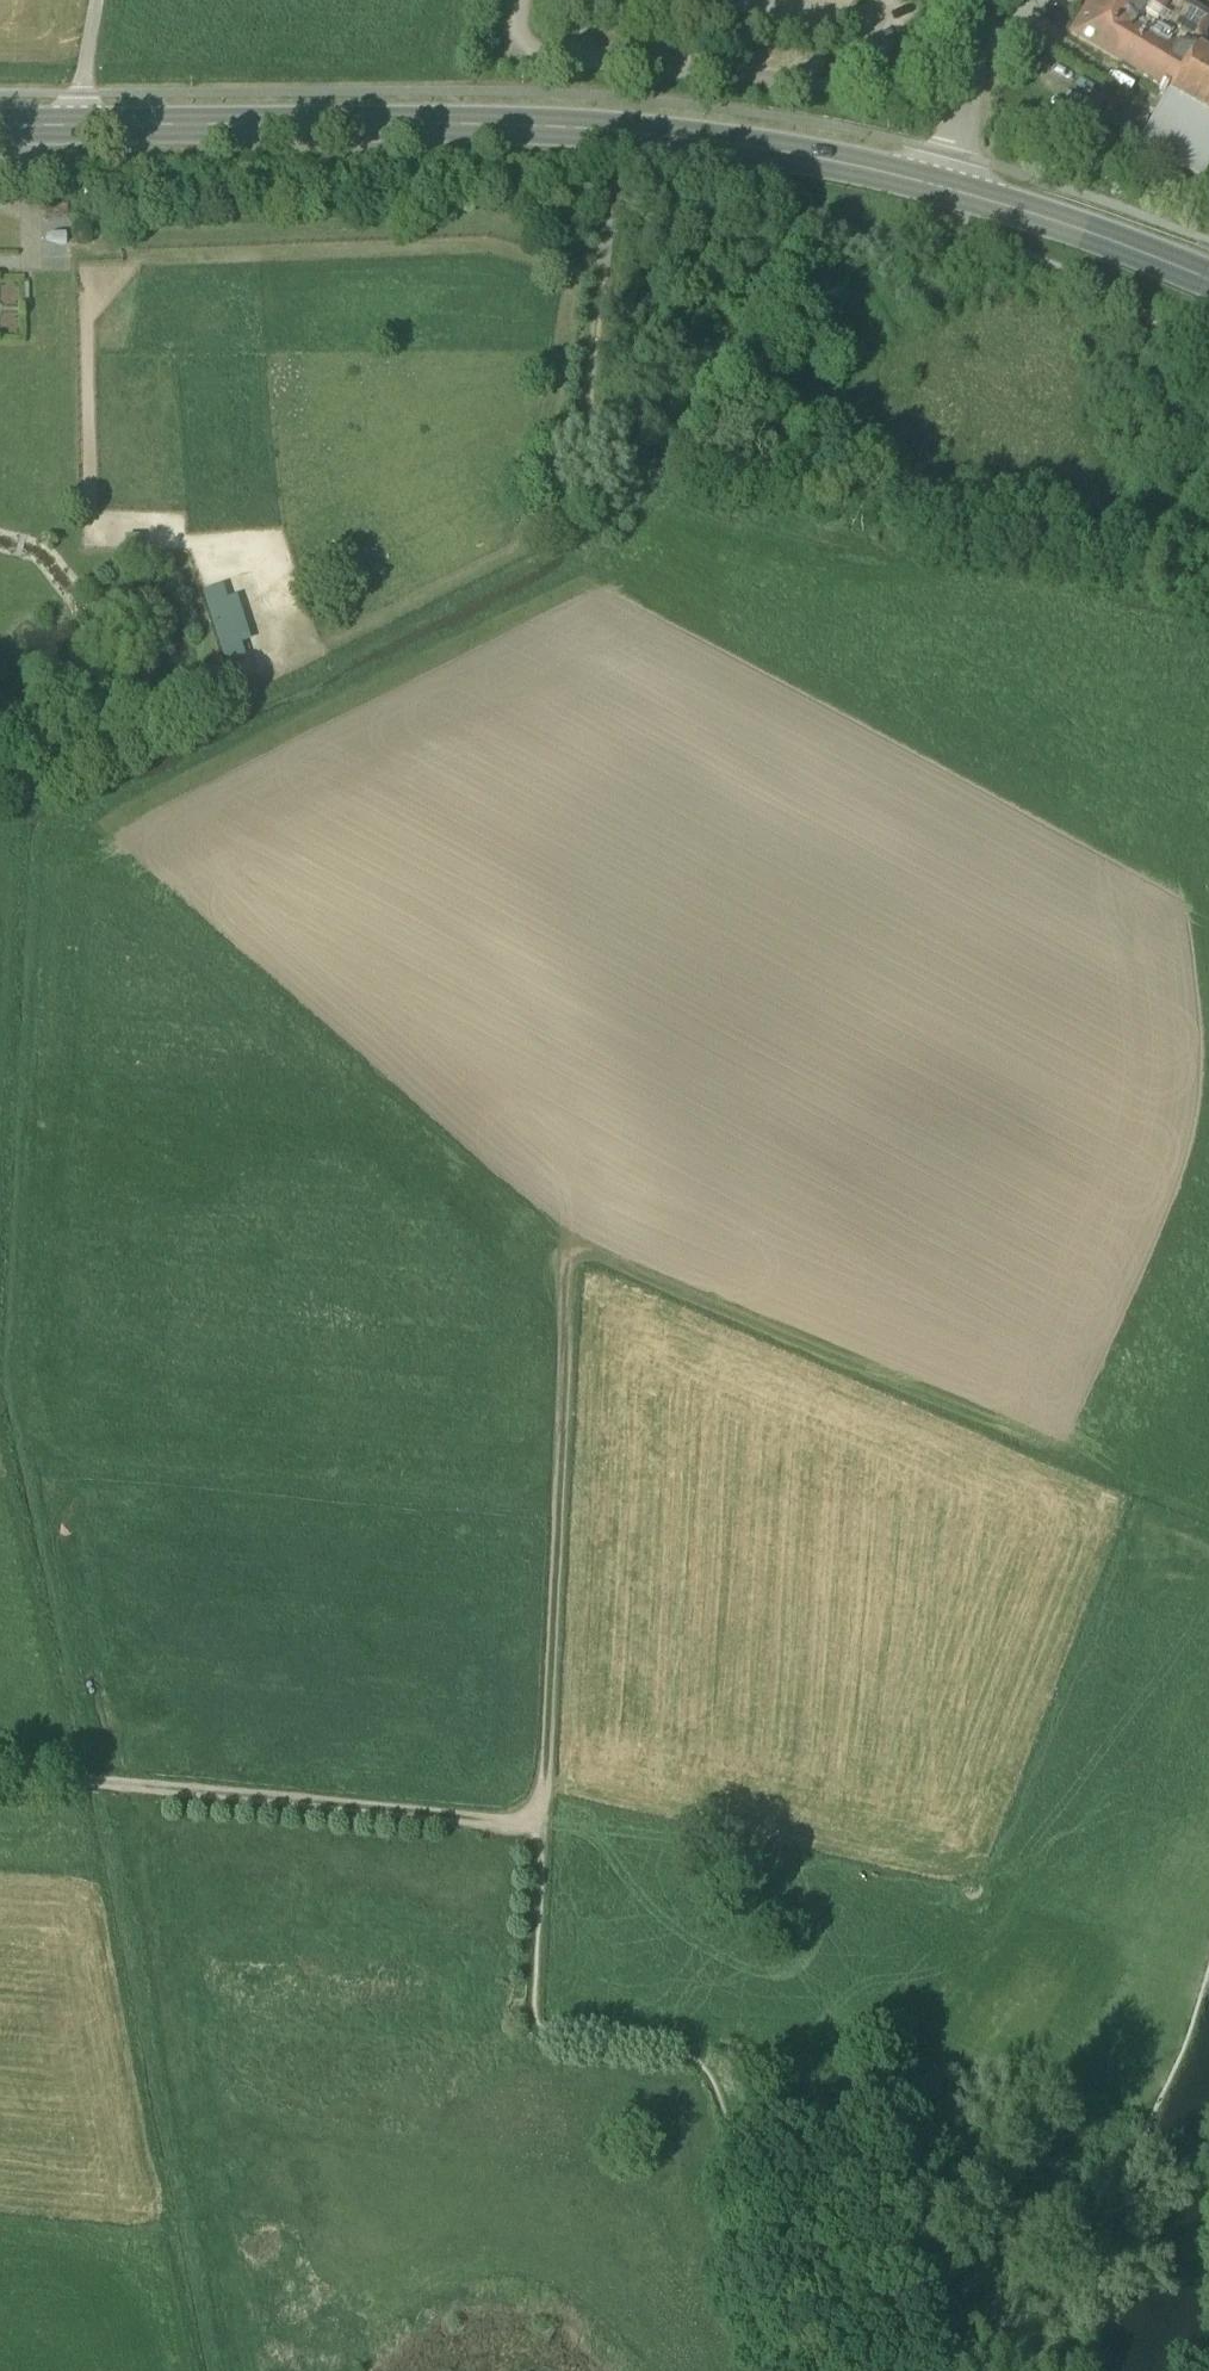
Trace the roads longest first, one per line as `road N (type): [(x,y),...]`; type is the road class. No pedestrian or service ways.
road 1 (secondary): [(1208,283),(954,194),(714,142),(464,126),(80,125)]
road 2 (track): [(544,1825),(573,1267)]
road 3 (track): [(544,1825),(0,1775)]
road 4 (track): [(603,268),(585,420),(570,454),(563,505),(576,522)]
road 5 (unclassified): [(97,0),(80,125)]

